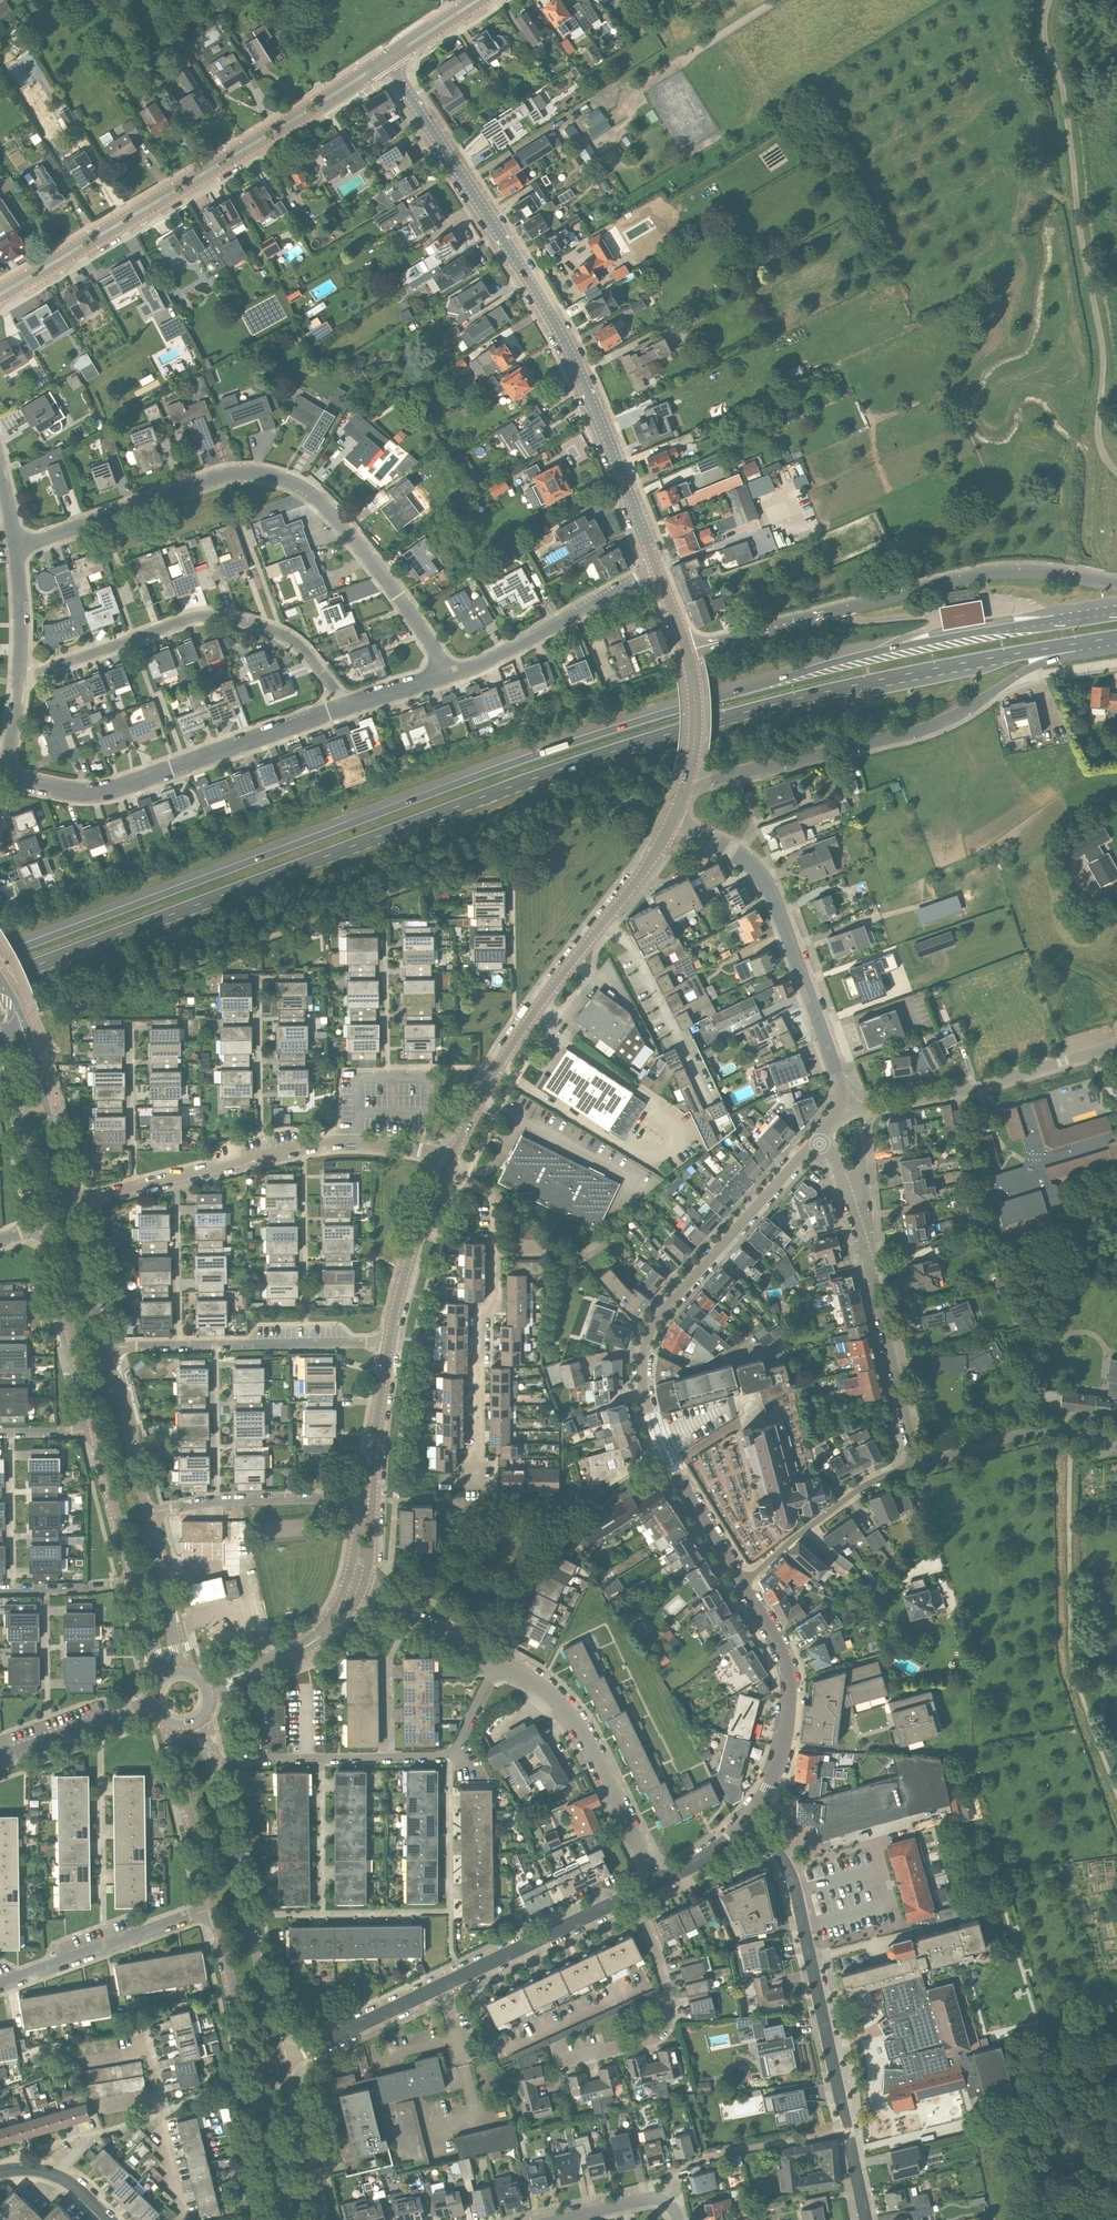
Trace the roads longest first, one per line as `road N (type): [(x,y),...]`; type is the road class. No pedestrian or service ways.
road 1 (primary): [(1116,613),(870,654),(660,714),(0,956)]
road 2 (primary): [(0,981),(662,738),(879,681),(1075,644)]
road 3 (residential): [(656,568),(560,335),(387,62)]
road 4 (residential): [(451,676),(343,523),(314,494),(281,478),(221,474),(16,546)]
road 5 (residential): [(742,1582),(656,1434),(644,1396),(645,1345),(654,1324),(818,1142)]
road 6 (tertiary): [(0,294),(387,62)]
road 7 (primary): [(1116,582),(986,572),(685,651)]
road 8 (residential): [(866,2219),(796,1891),(778,1851),(749,1819)]
road 9 (residential): [(449,1160),(515,1042),(672,822)]
road 10 (residential): [(281,2065),(634,1892)]
road 11 (residential): [(346,705),(278,631),(221,617),(194,618),(18,679)]
road 12 (residential): [(6,762),(27,783),(105,790),(346,705)]
road 13 (residential): [(842,1111),(841,1083),(770,887),(743,857),(672,822)]
road 14 (primary): [(687,778),(905,736),(1013,680)]
road 15 (residential): [(916,1464),(873,1278),(836,1159),(818,1142)]
road 16 (tertiary): [(281,2065),(208,1767)]
road 17 (residential): [(70,1204),(357,1142)]
road 18 (residential): [(106,1348),(389,1344)]
road 19 (residential): [(842,1111),(977,1088),(1116,1044)]
road 20 (residential): [(655,1882),(572,1714),(498,1665)]
road 21 (residential): [(496,1250),(496,1297),(481,1321),(480,1503)]
road 22 (residential): [(749,1819),(774,1772),(790,1701),(781,1651),(742,1582)]
road 23 (residential): [(560,2060),(655,2036),(668,2019),(634,1892)]
road 24 (residential): [(308,1759),(450,1756),(498,1665)]
road 25 (residential): [(451,676),(656,568)]
road 26 (residential): [(0,1985),(212,1910)]
road 27 (residential): [(147,1513),(206,1503),(368,1501)]
road 28 (tertiary): [(45,1223),(96,1429)]
road 29 (residential): [(742,1582),(868,1485),(916,1464)]
road 30 (residential): [(916,1464),(1035,1430),(1116,1436)]
road 31 (residential): [(182,2219),(140,2020)]
road 32 (tertiary): [(168,1721),(212,1910)]
road 33 (tertiary): [(70,1204),(24,1022)]
road 34 (tertiary): [(0,1042),(45,1223)]
road 35 (residential): [(208,1689),(316,1641),(354,1587)]
road 36 (residential): [(389,1344),(403,1278),(444,1171)]
road 37 (tertiary): [(212,1910),(256,2076)]
road 38 (tertiary): [(147,1513),(106,1348)]
road 39 (residential): [(0,1759),(156,1704)]
road 40 (residential): [(498,1665),(354,1587)]
road 41 (tertiary): [(96,1429),(133,1586)]
road 42 (tertiary): [(182,1670),(147,1513)]
road 43 (tertiary): [(320,2219),(281,2065)]
road 44 (residential): [(368,1501),(389,1344)]
road 45 (tertiary): [(106,1348),(70,1204)]
road 46 (tertiary): [(256,2076),(290,2219)]
road 47 (residential): [(0,1591),(133,1586)]
road 48 (residential): [(18,679),(16,546)]
road 49 (residential): [(678,2219),(671,2206),(649,2197),(559,2219)]
road 50 (residential): [(687,778),(695,714),(685,651)]
road 51 (residential): [(109,2219),(53,2174),(0,2172)]

